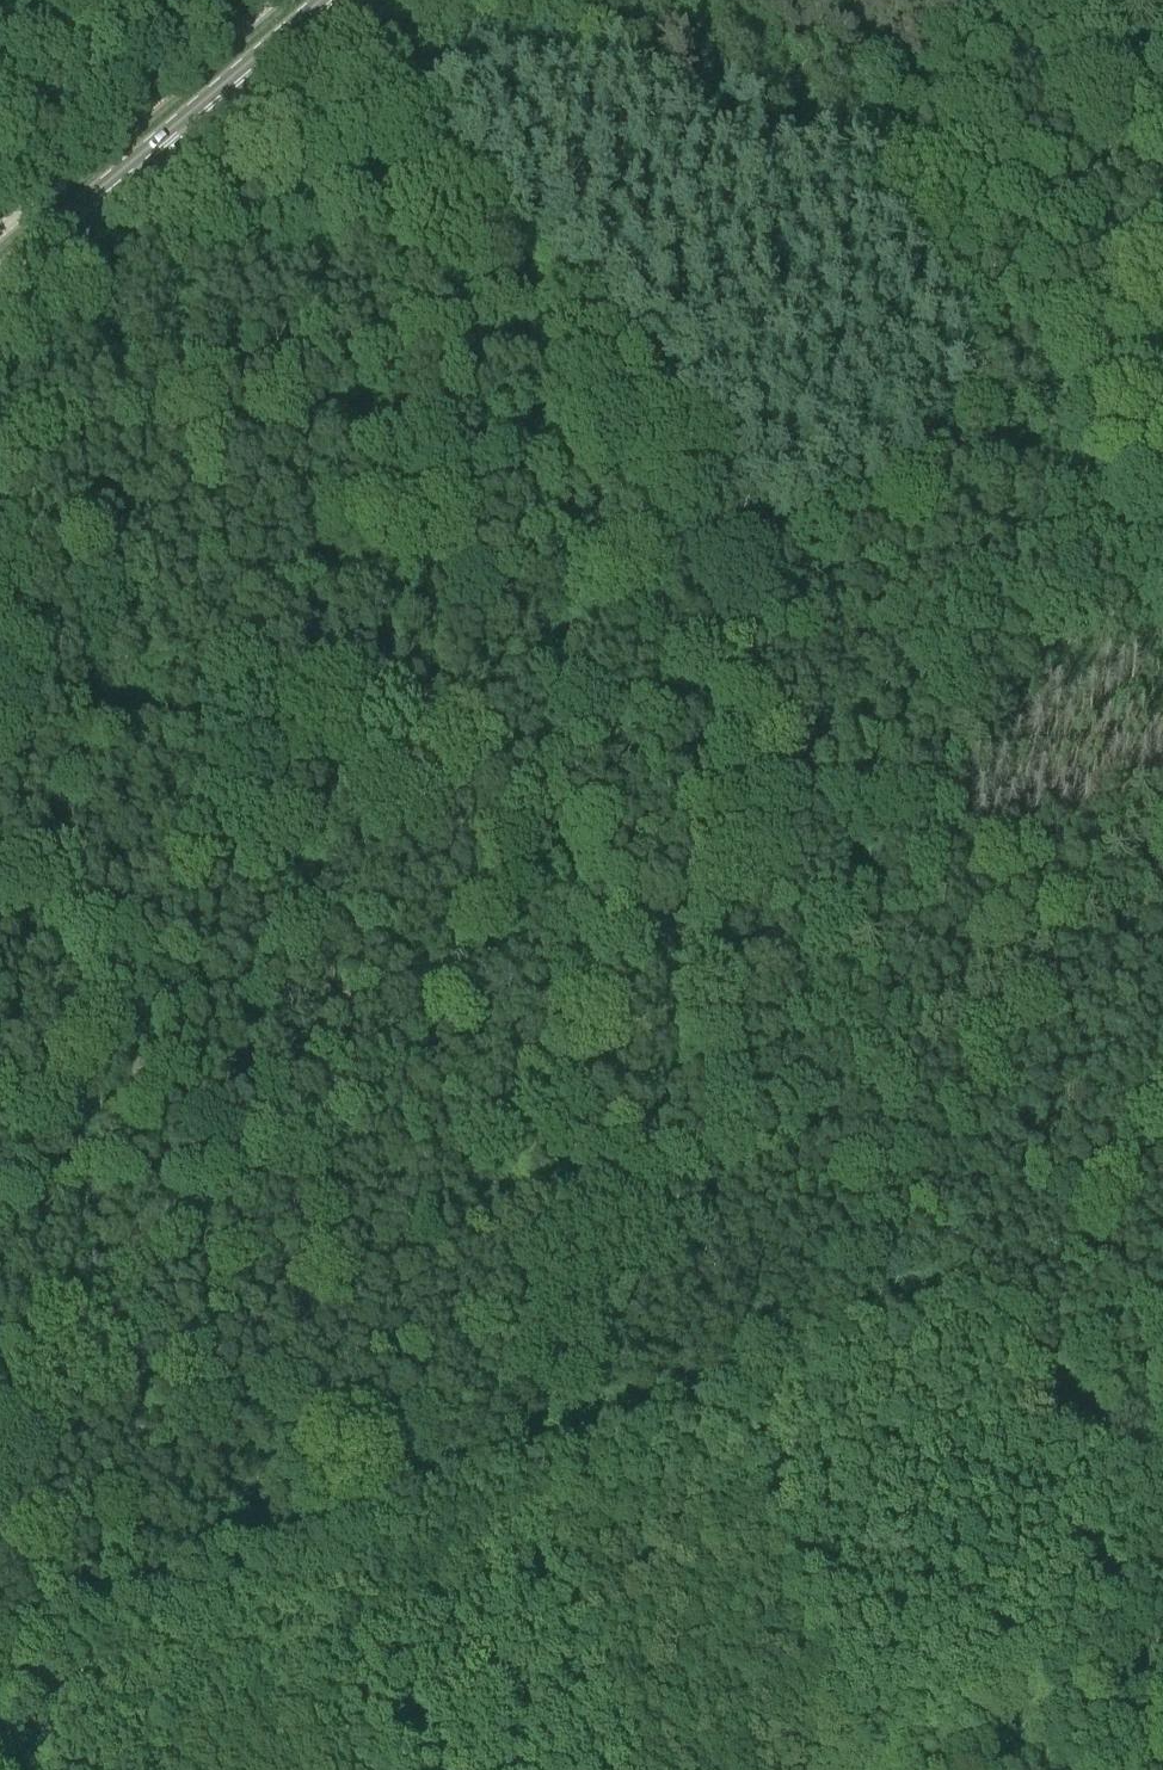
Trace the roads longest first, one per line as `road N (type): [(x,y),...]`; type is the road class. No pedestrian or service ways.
road 1 (track): [(1056,1446),(925,1449),(821,1474),(507,1578),(384,1638),(253,1679),(116,1691),(60,1686),(0,1654)]
road 2 (primary): [(0,286),(337,0)]
road 3 (track): [(1162,1625),(1060,1699),(927,1741),(876,1769)]

